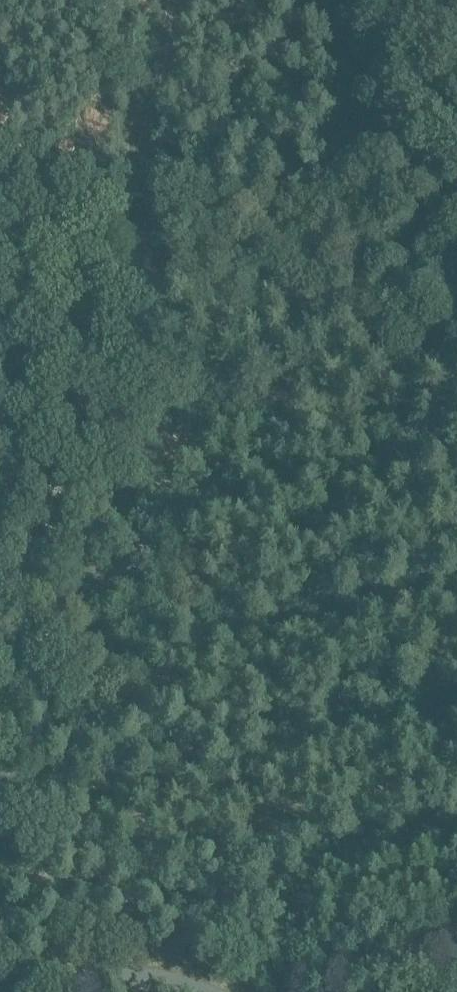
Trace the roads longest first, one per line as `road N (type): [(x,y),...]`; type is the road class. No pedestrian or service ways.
road 1 (track): [(172,0),(0,741)]
road 2 (track): [(456,441),(90,360)]
road 3 (tertiary): [(20,991),(130,977),(200,991)]

